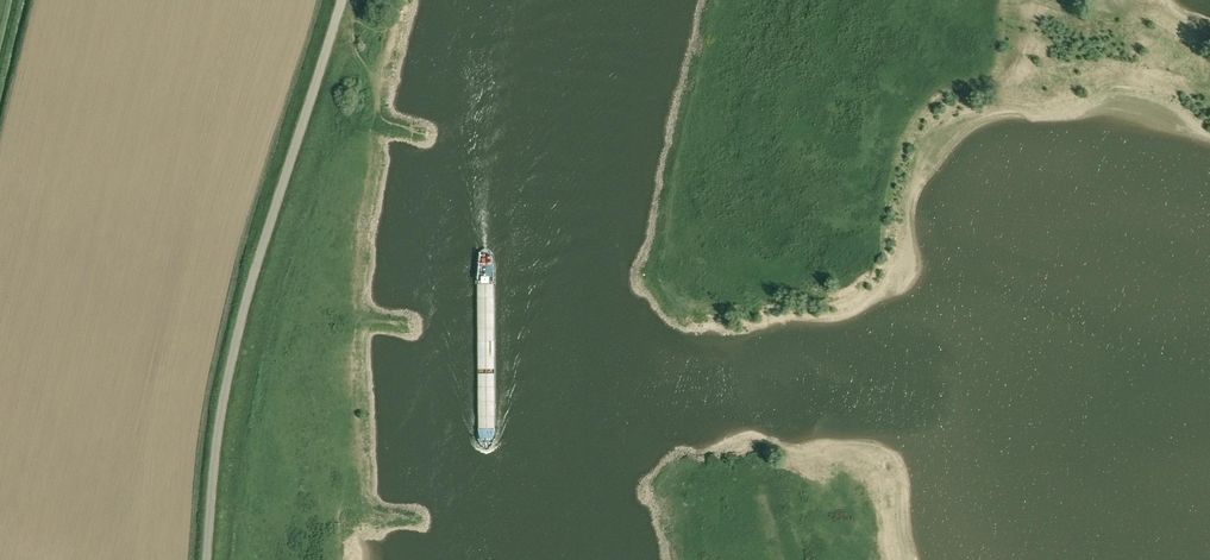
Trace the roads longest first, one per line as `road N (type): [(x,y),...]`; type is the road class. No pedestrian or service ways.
road 1 (unclassified): [(206,559),(225,376),(342,0)]

